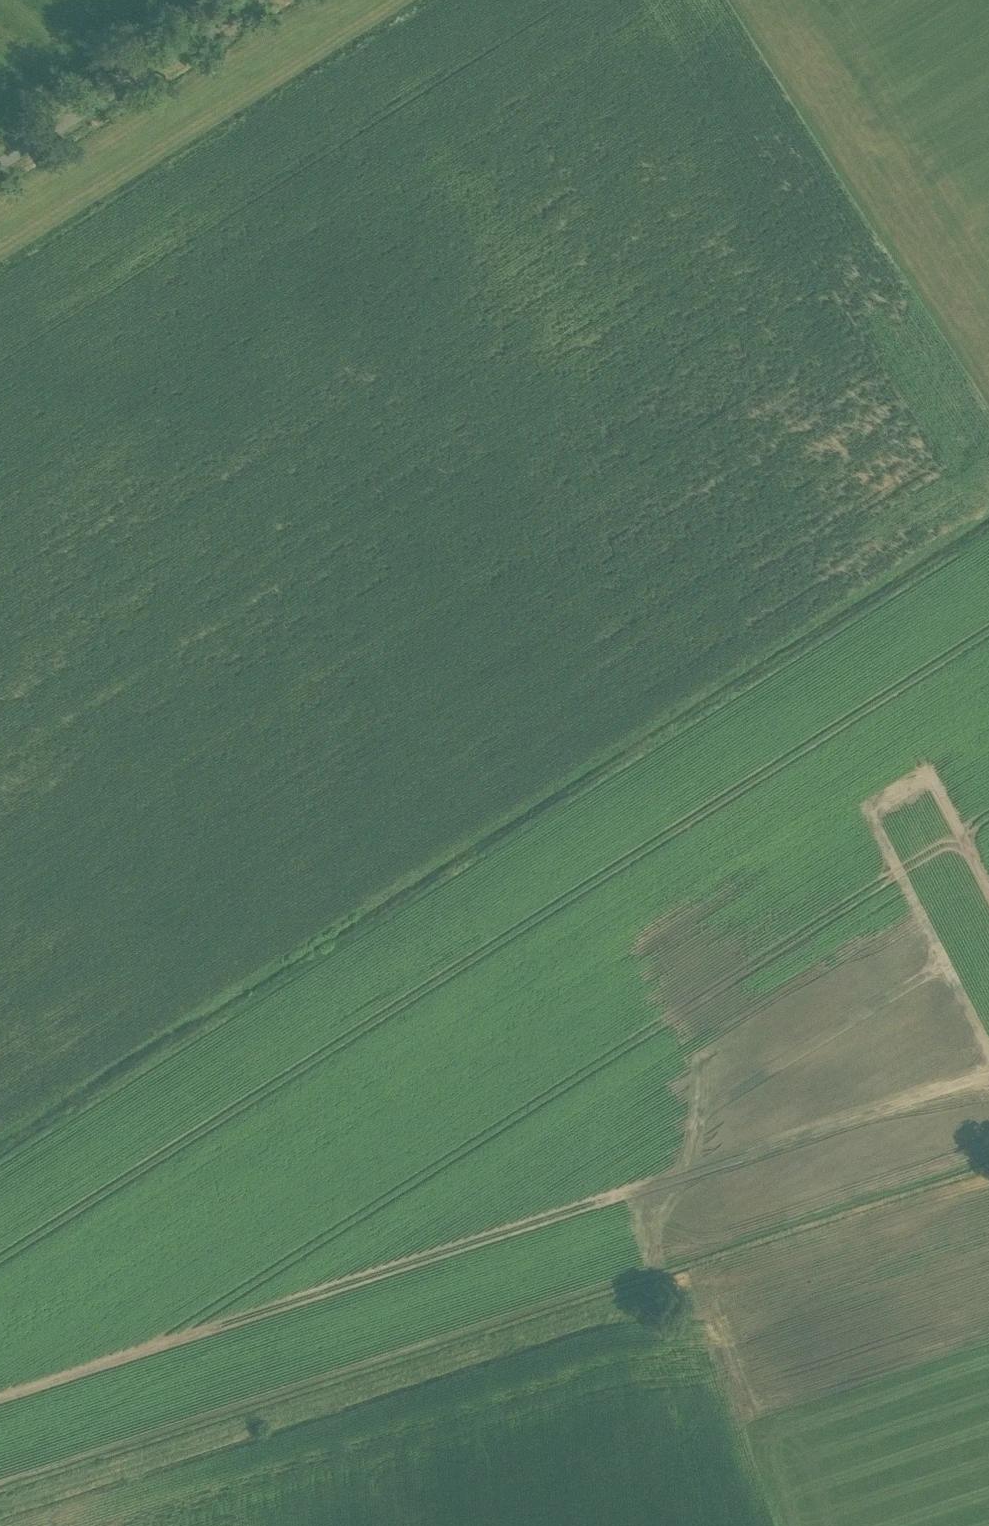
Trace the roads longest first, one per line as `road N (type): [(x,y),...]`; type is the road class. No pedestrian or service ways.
road 1 (track): [(0,1499),(988,1179)]
road 2 (unclassified): [(263,0),(0,167)]

